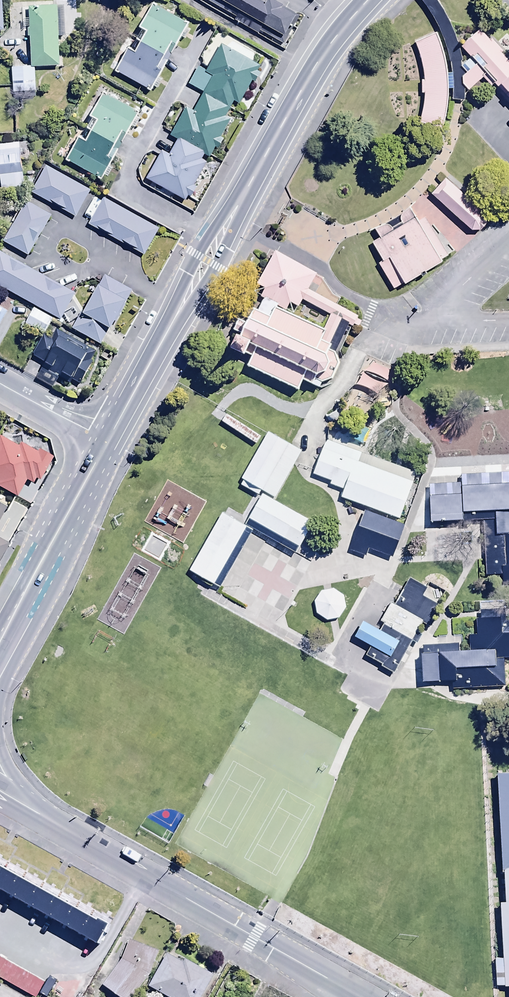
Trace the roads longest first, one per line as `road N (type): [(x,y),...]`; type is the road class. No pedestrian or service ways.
road 1 (secondary): [(366,0),(331,42),(104,436)]
road 2 (tertiary): [(358,996),(0,793)]
road 3 (secondary): [(104,436),(0,632)]

